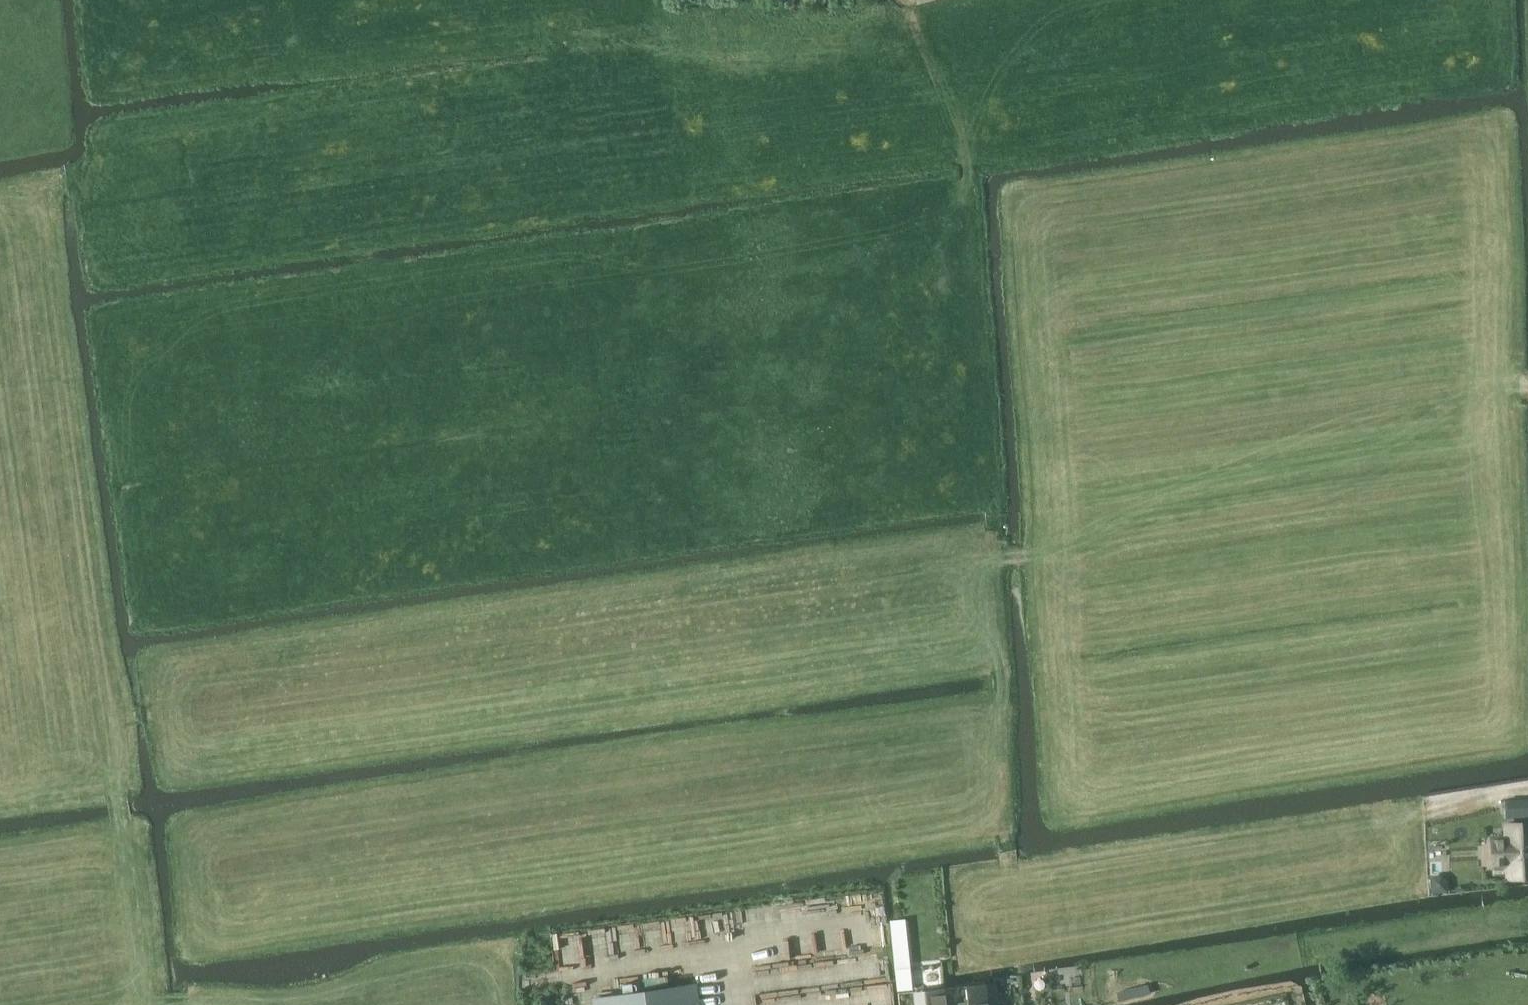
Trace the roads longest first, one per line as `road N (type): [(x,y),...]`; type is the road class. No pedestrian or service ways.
road 1 (track): [(965,189),(970,160),(909,0)]

